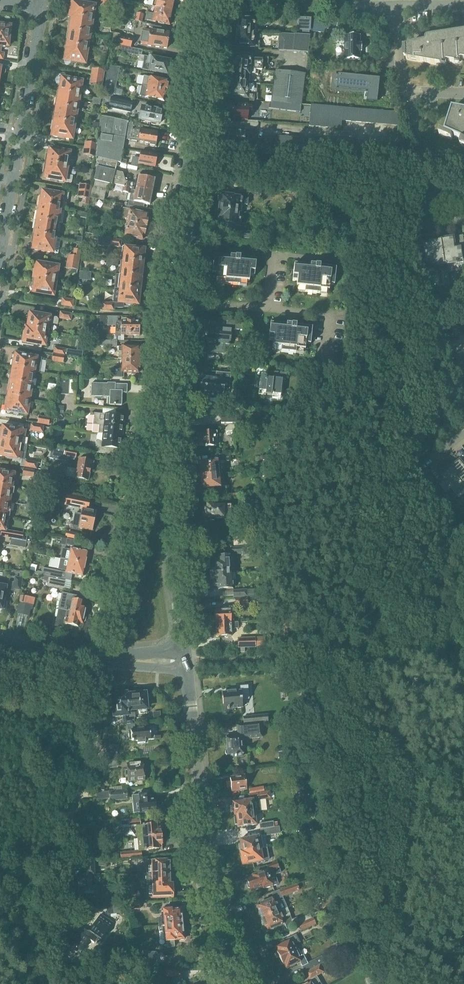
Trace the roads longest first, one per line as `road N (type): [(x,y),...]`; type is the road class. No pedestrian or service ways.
road 1 (residential): [(209,0),(161,412),(166,509)]
road 2 (residential): [(257,983),(214,889),(185,660)]
road 3 (residential): [(45,931),(108,660)]
road 4 (residential): [(0,239),(42,7)]
road 5 (residential): [(117,660),(140,513),(166,509)]
road 6 (residential): [(166,509),(185,660)]

